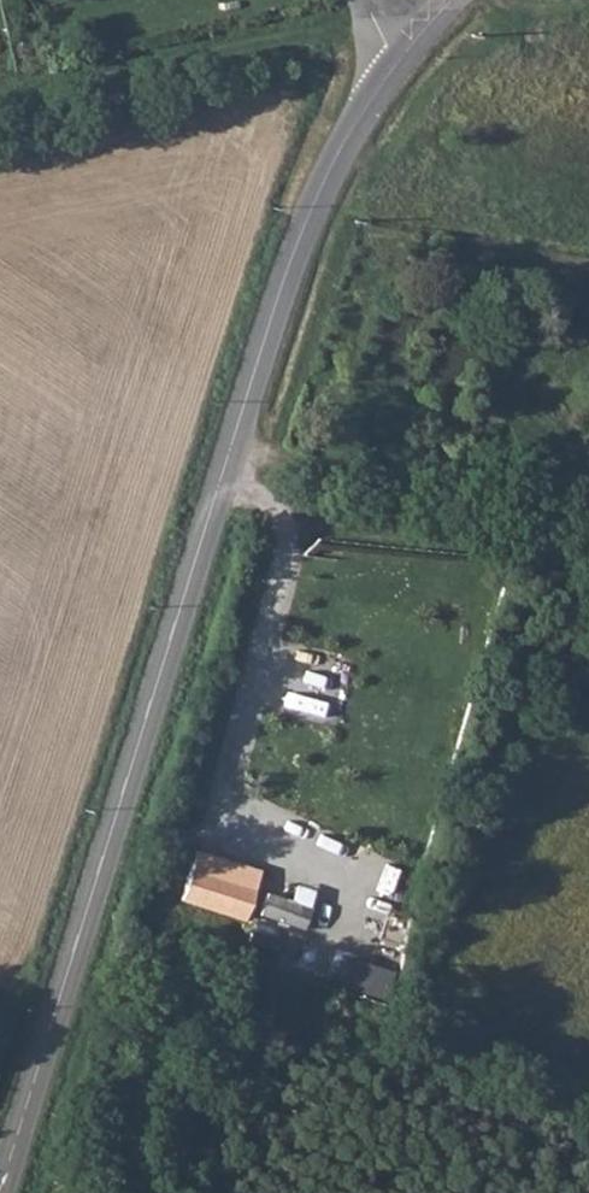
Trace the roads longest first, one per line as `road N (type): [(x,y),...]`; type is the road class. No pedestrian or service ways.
road 1 (tertiary): [(399,60),(354,124),(297,243),(0,1190)]
road 2 (track): [(0,116),(442,9)]

